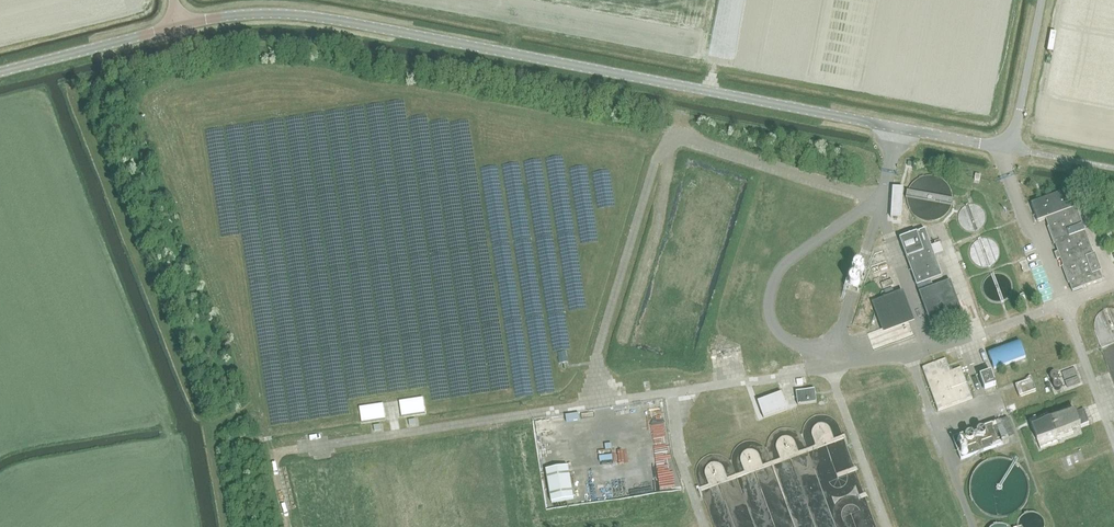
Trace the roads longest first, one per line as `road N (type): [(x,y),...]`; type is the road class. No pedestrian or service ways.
road 1 (unclassified): [(179,24),(297,14),(1000,147),(1012,139),(1040,0)]
road 2 (unclassified): [(0,72),(179,24)]

